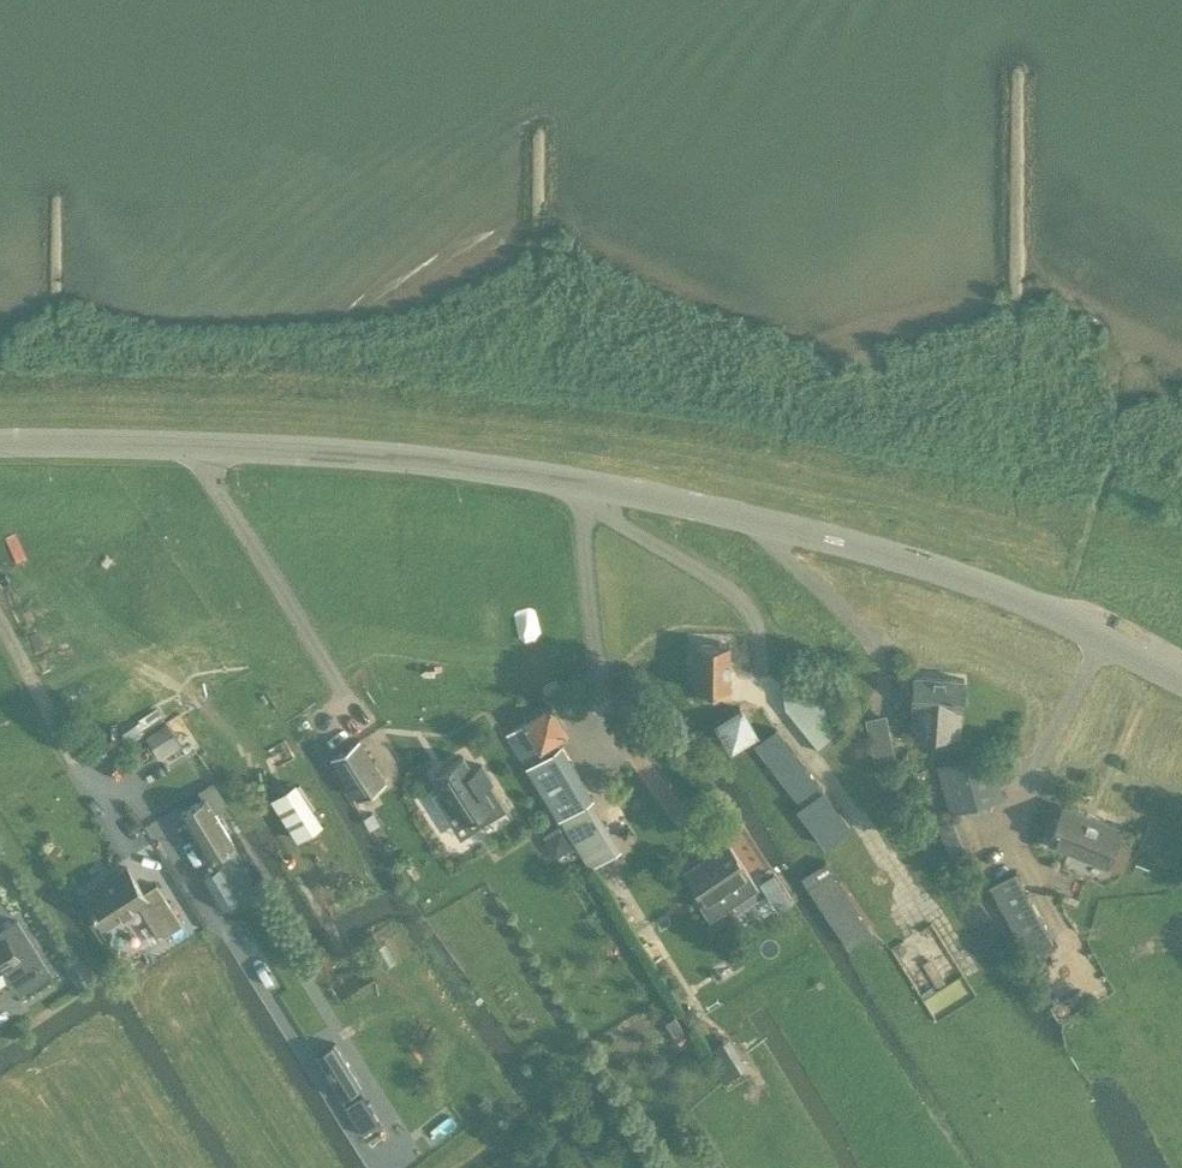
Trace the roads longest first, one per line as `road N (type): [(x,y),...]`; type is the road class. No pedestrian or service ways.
road 1 (tertiary): [(0,444),(330,453),(614,490),(891,555),(978,584),(1181,681)]

